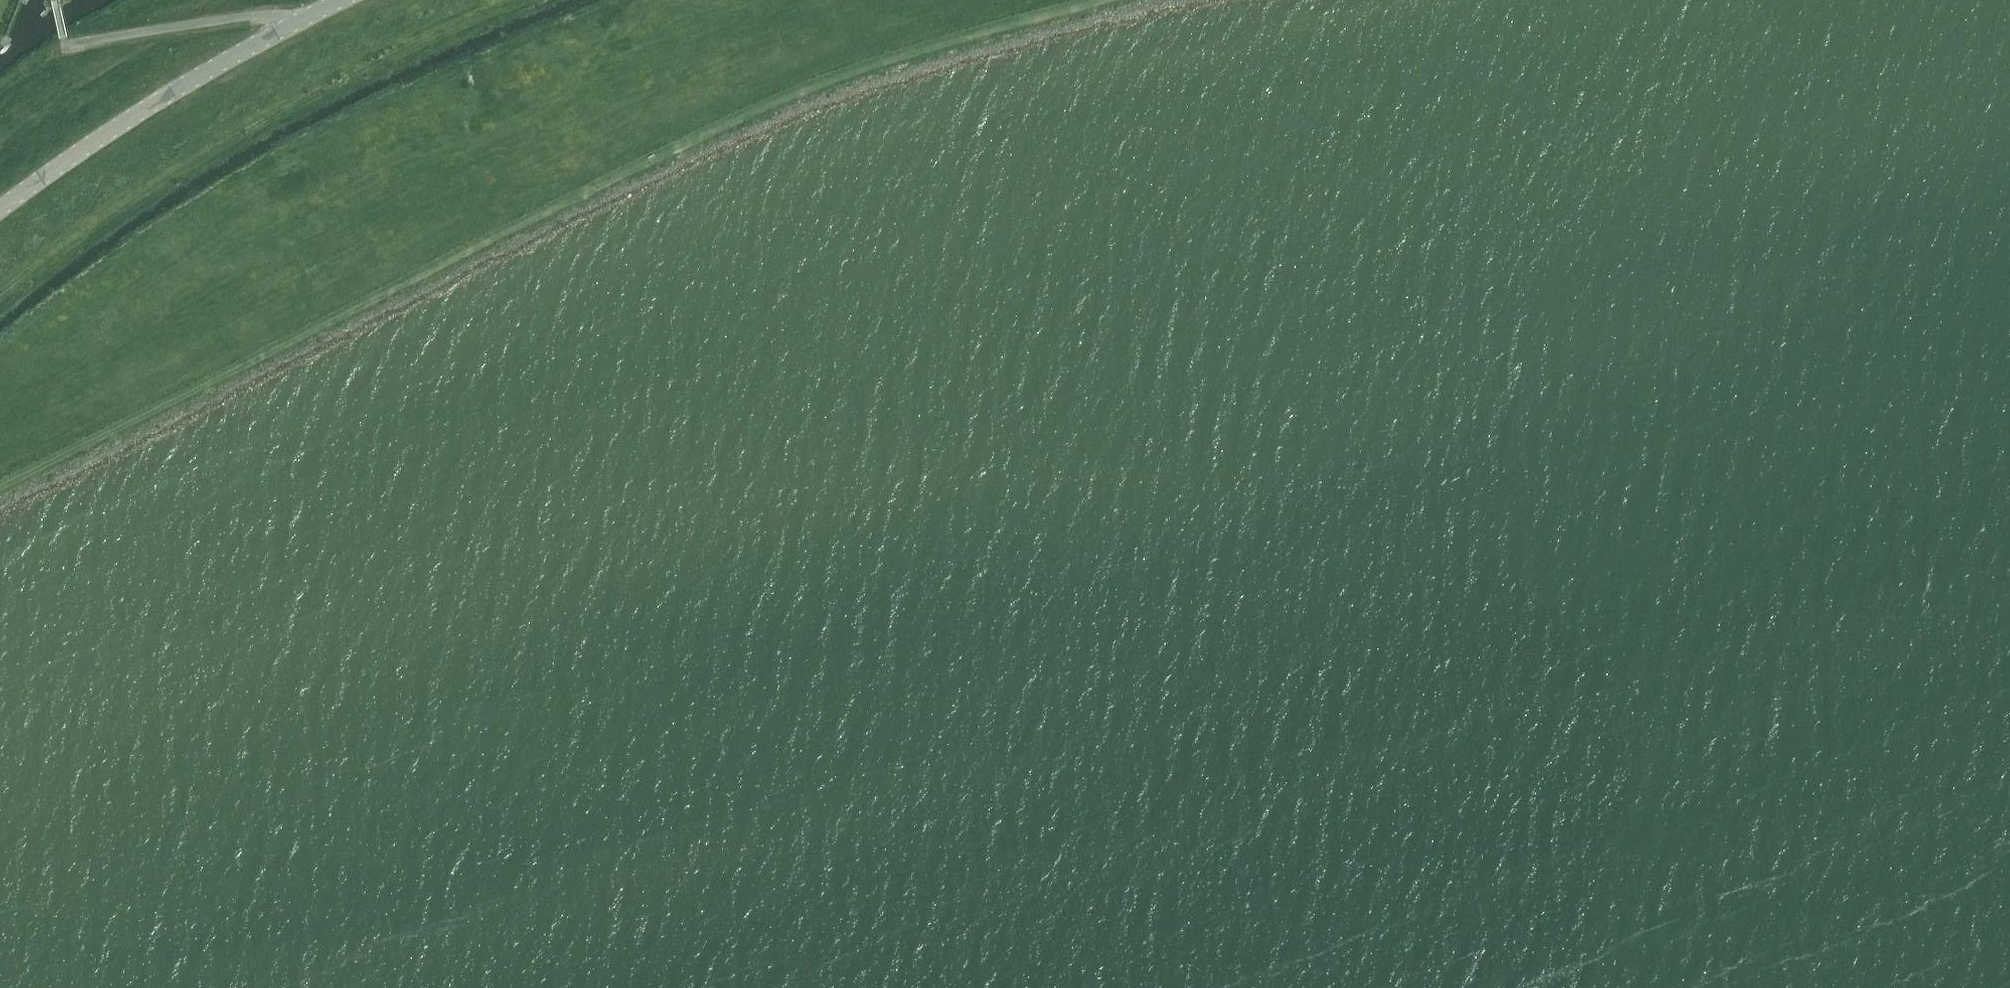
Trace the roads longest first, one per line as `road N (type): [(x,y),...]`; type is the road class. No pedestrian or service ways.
road 1 (tertiary): [(0,212),(170,93),(343,0)]

